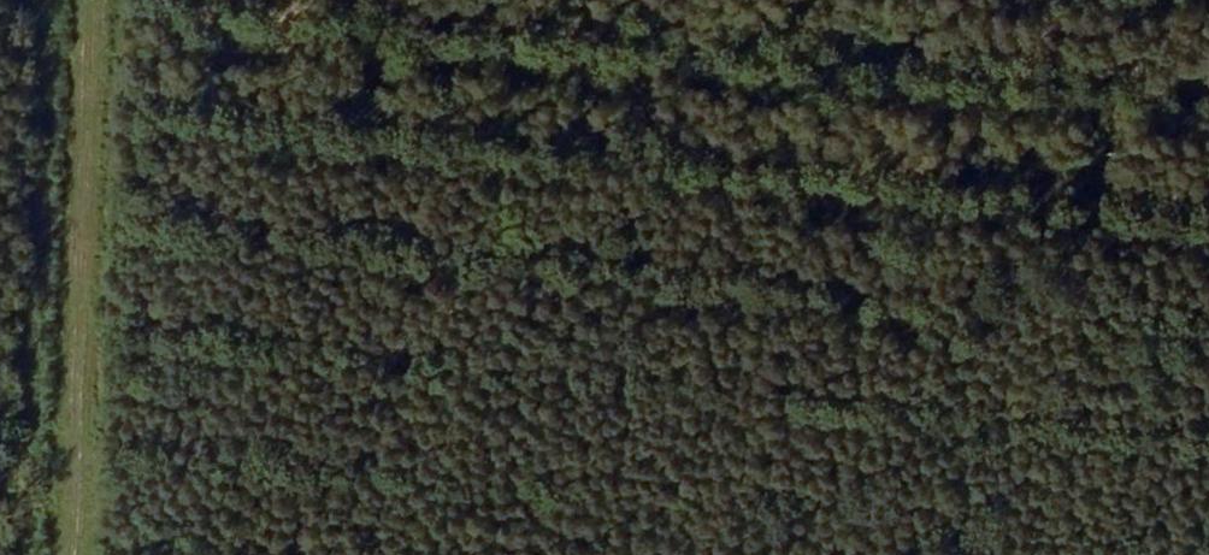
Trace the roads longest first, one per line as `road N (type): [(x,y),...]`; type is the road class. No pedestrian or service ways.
road 1 (track): [(100,0),(74,554)]

